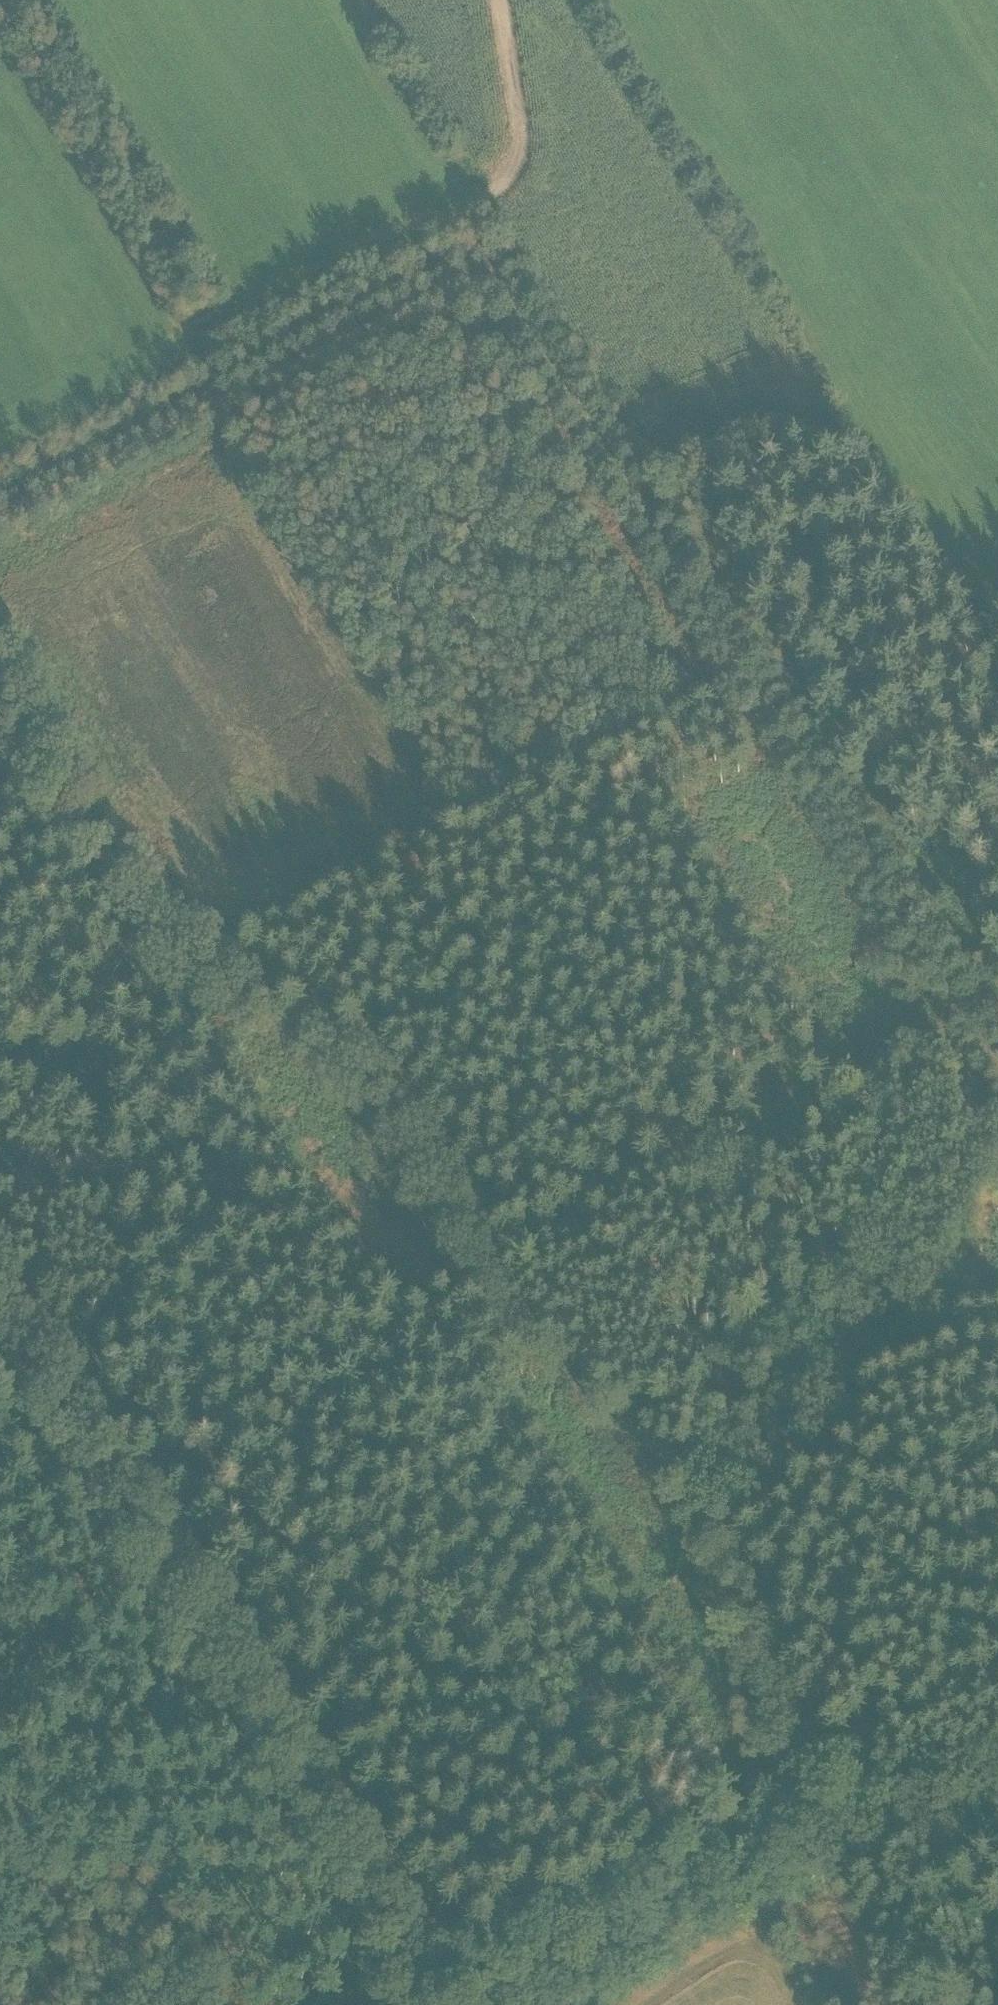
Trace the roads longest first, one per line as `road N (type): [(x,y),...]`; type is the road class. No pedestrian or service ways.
road 1 (track): [(0,523),(457,286),(497,284),(997,1067)]
road 2 (track): [(0,1327),(433,2004)]
road 3 (track): [(498,0),(514,163),(503,184),(0,432)]

